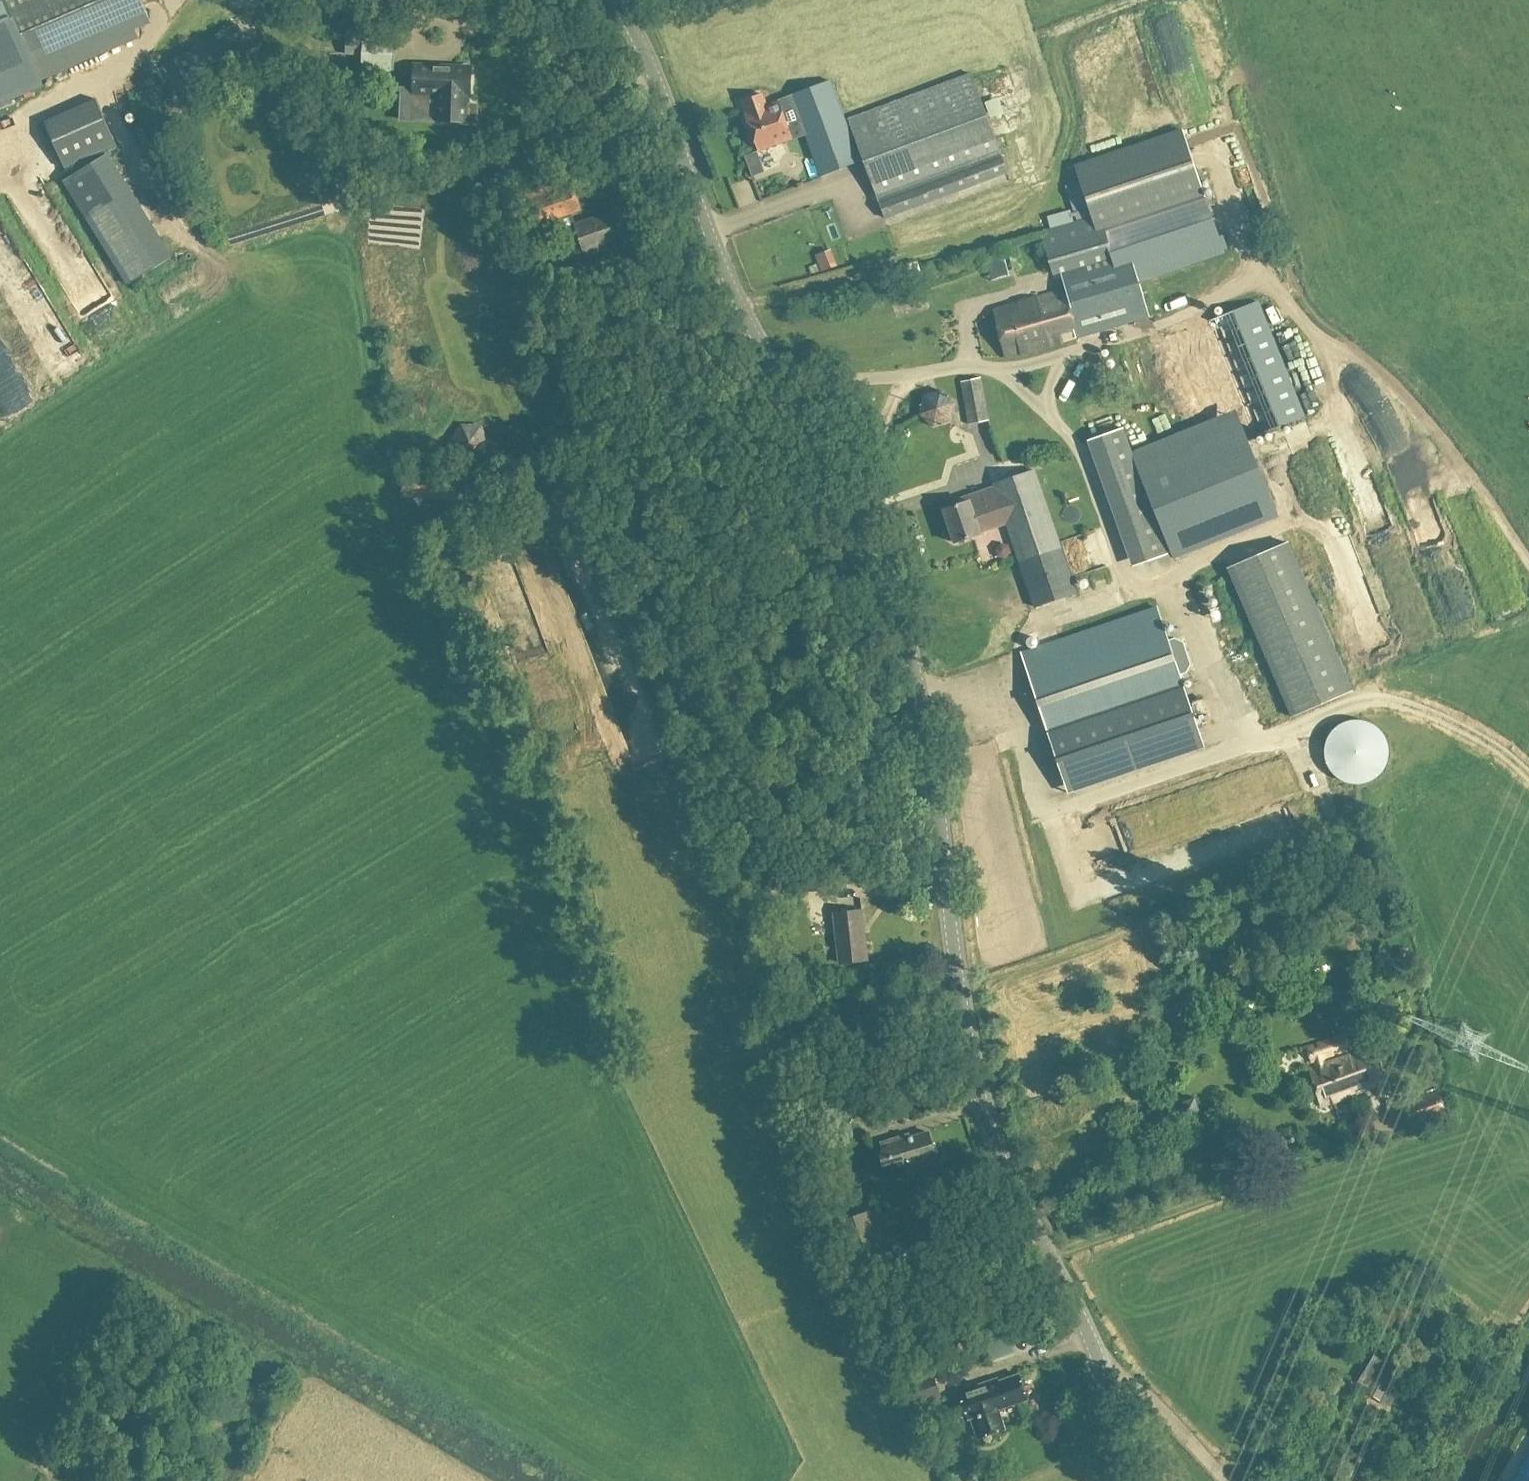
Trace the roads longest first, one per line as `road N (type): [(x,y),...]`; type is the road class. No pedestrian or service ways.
road 1 (tertiary): [(1123,1480),(1105,1385),(992,1146),(973,1058),(931,742),(872,516),(714,237),(672,95),(623,0)]

